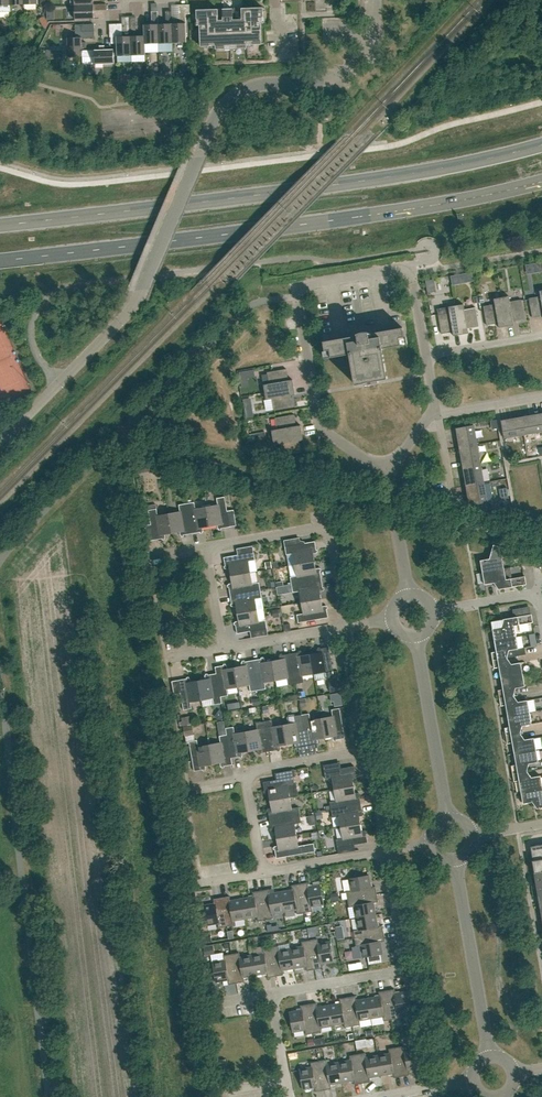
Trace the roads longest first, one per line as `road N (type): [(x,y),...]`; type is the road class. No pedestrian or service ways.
road 1 (unclassified): [(0,443),(129,311),(225,103),(260,83),(333,81),(376,39),(375,0)]
road 2 (primary): [(541,145),(418,173),(0,225)]
road 3 (primary): [(0,262),(357,219),(541,183)]
road 4 (residential): [(49,1096),(0,674)]
road 5 (residential): [(0,561),(239,315),(256,302),(297,295)]
road 6 (residential): [(272,993),(401,971),(407,962),(385,852)]
road 7 (residential): [(207,547),(328,529),(347,627)]
road 8 (residential): [(385,852),(367,760),(355,752),(248,778)]
road 9 (residential): [(387,472),(318,425),(297,295)]
road 10 (residential): [(297,295),(301,284),(411,273),(426,355)]
road 11 (residential): [(489,1058),(454,858)]
road 12 (residential): [(447,821),(414,634)]
road 13 (residential): [(407,596),(387,472)]
road 14 (residential): [(226,648),(347,627)]
road 15 (residential): [(265,873),(385,852)]

